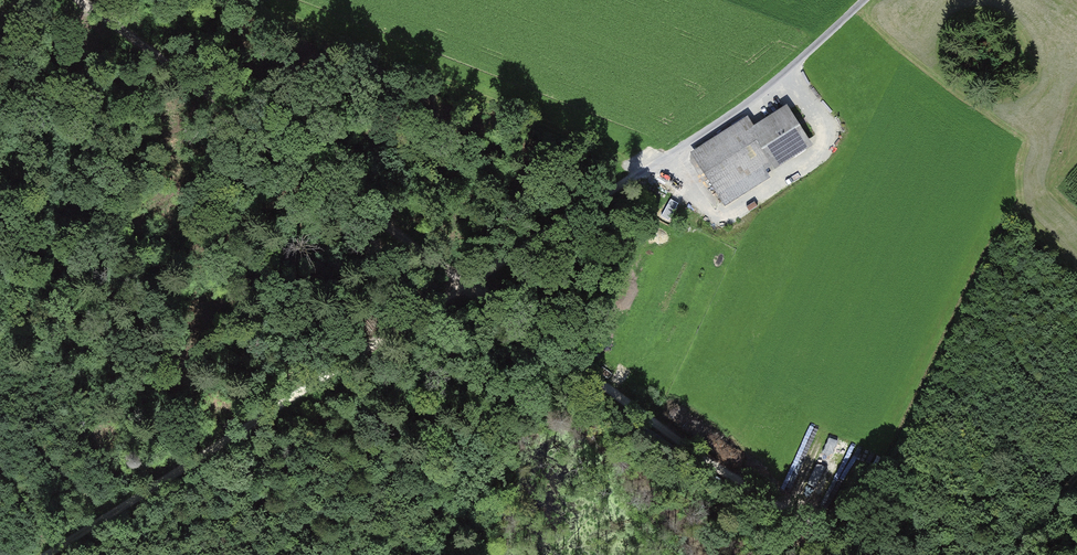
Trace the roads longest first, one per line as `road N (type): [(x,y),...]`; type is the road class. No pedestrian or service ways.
road 1 (track): [(466,288),(54,554)]
road 2 (track): [(82,0),(296,145),(466,288)]
road 3 (track): [(466,288),(658,430),(861,554)]
road 4 (residential): [(861,0),(629,176)]
road 5 (track): [(629,176),(466,288)]

